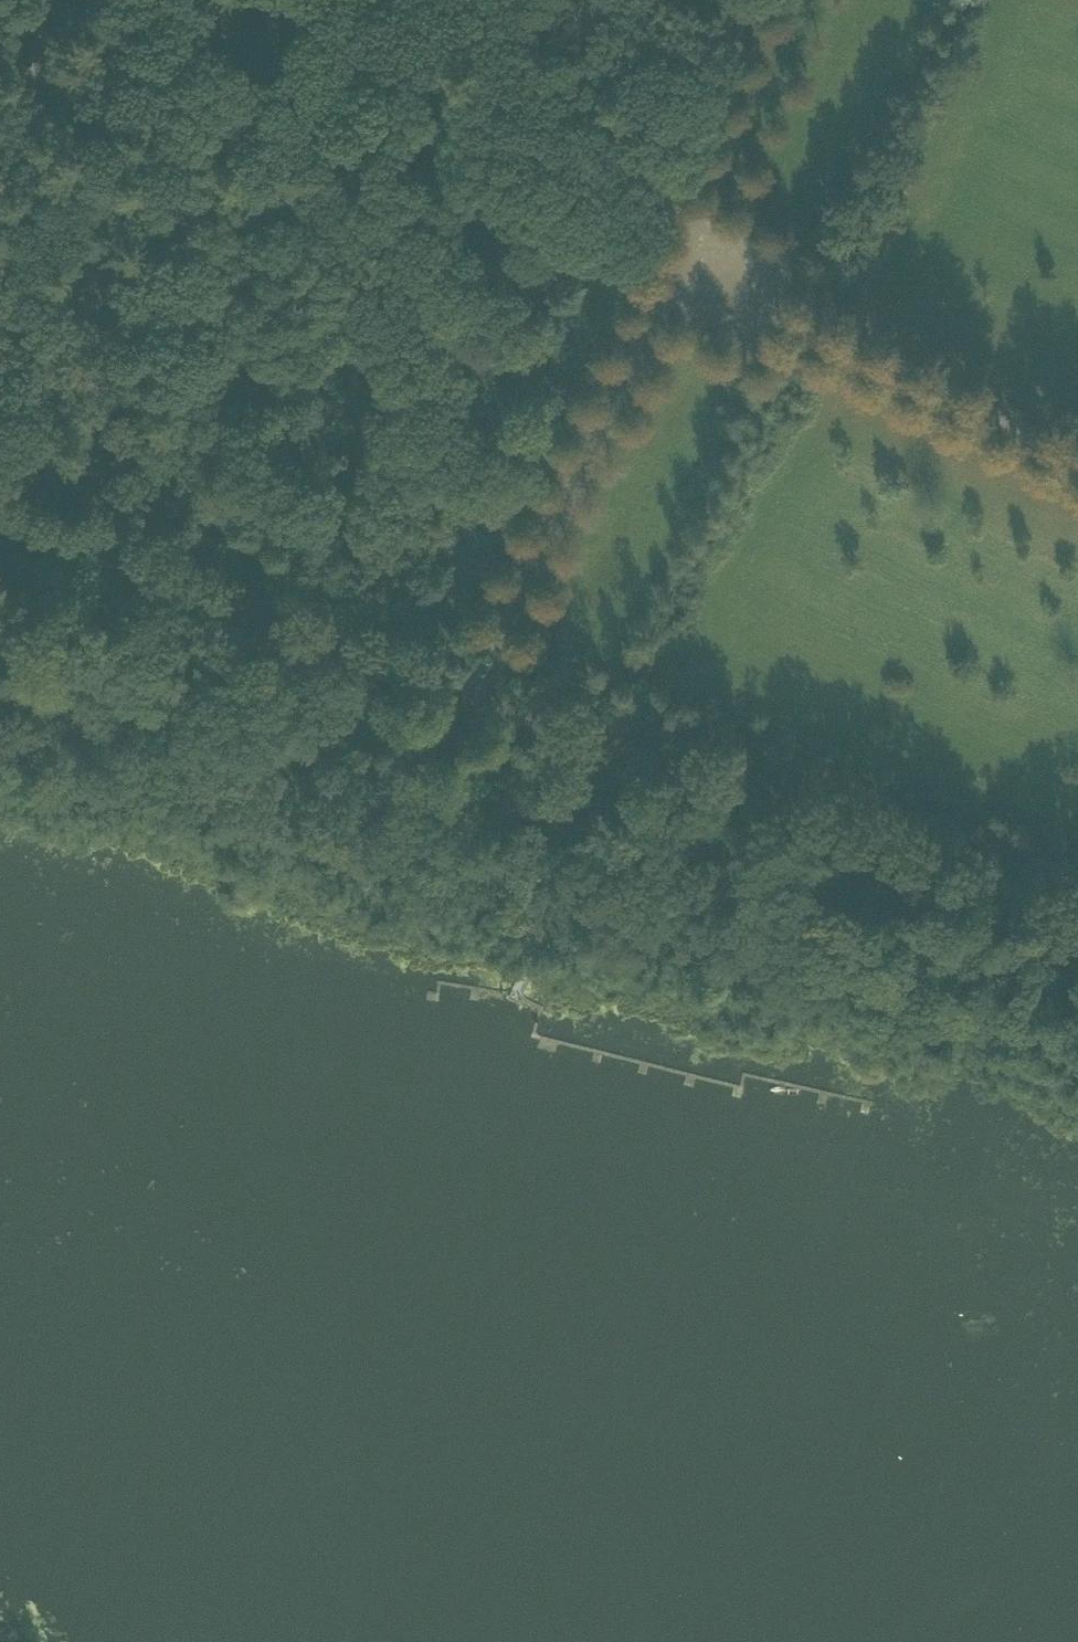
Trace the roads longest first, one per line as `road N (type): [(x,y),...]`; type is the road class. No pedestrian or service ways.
road 1 (unclassified): [(0,521),(689,777),(1077,934)]

